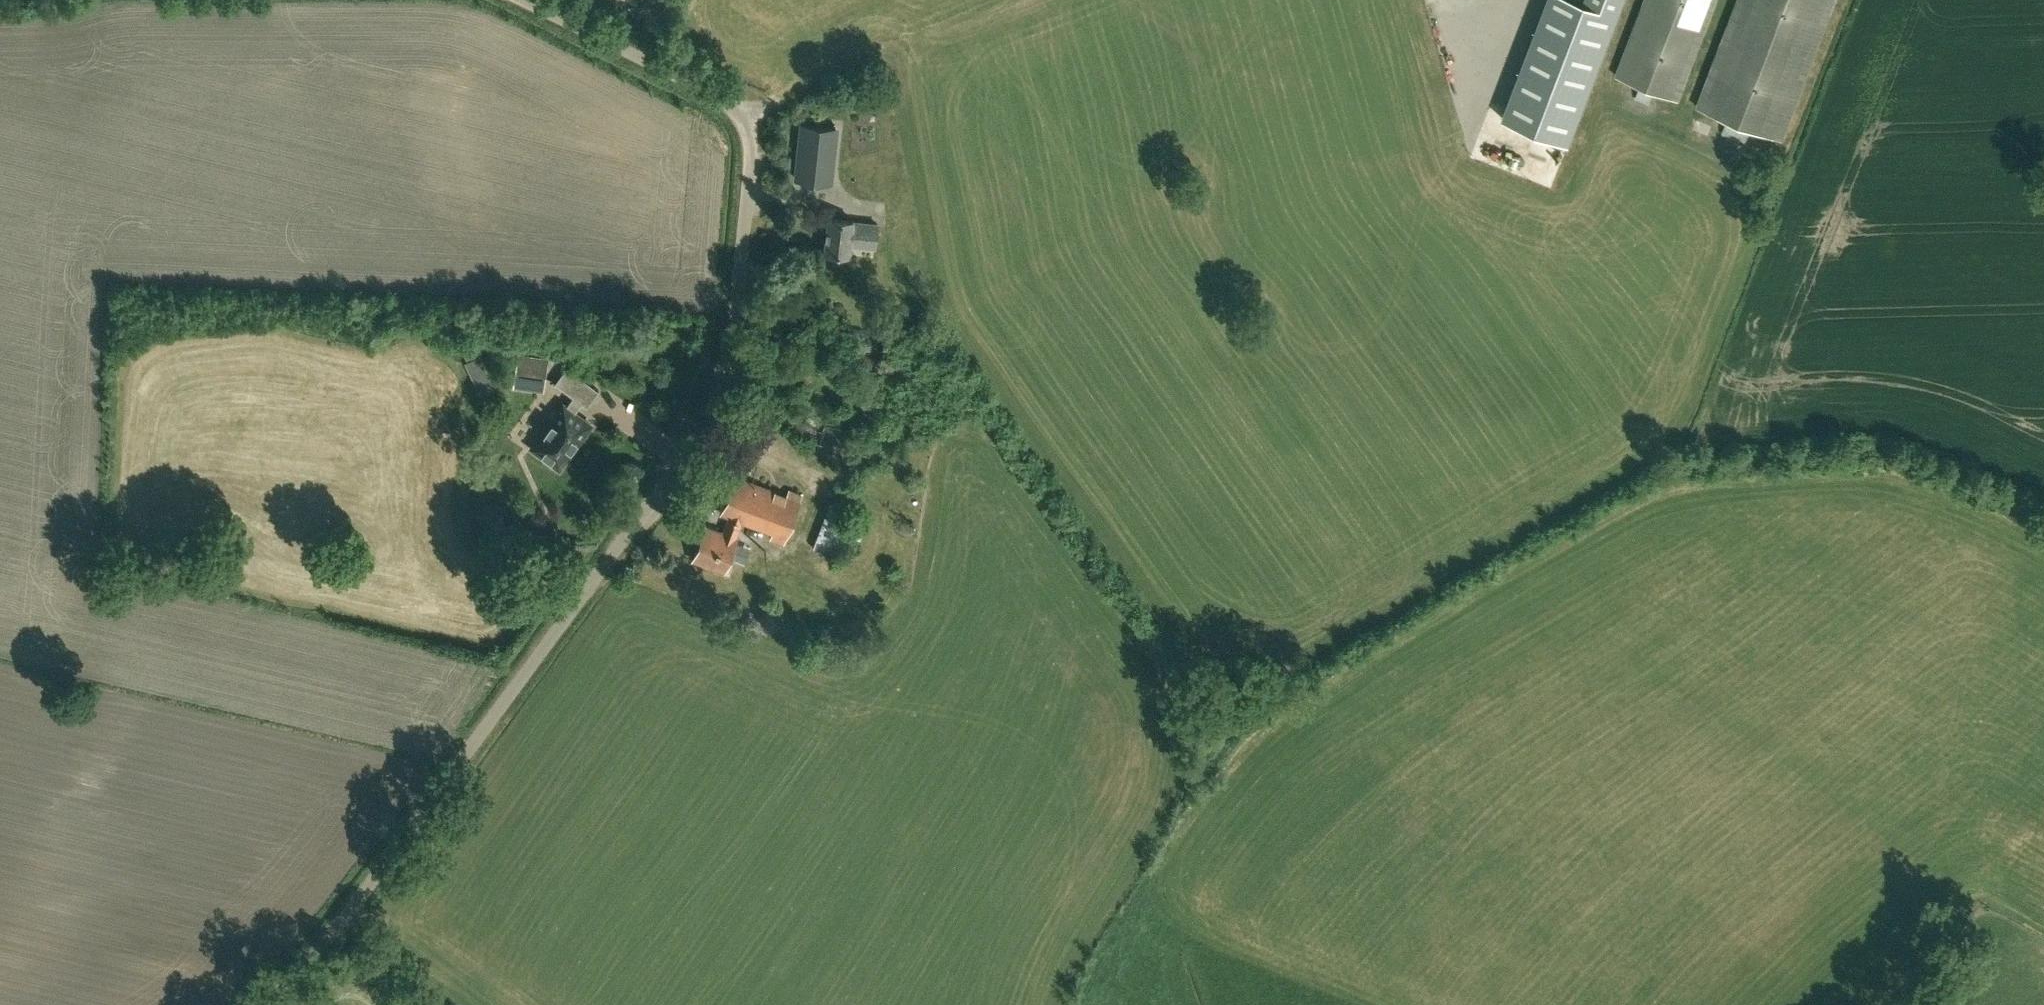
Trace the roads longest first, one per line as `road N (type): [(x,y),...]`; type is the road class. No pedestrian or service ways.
road 1 (unclassified): [(269,1004),(687,459),(732,362),(749,123),(735,105),(527,0)]
road 2 (track): [(745,118),(1008,0)]

